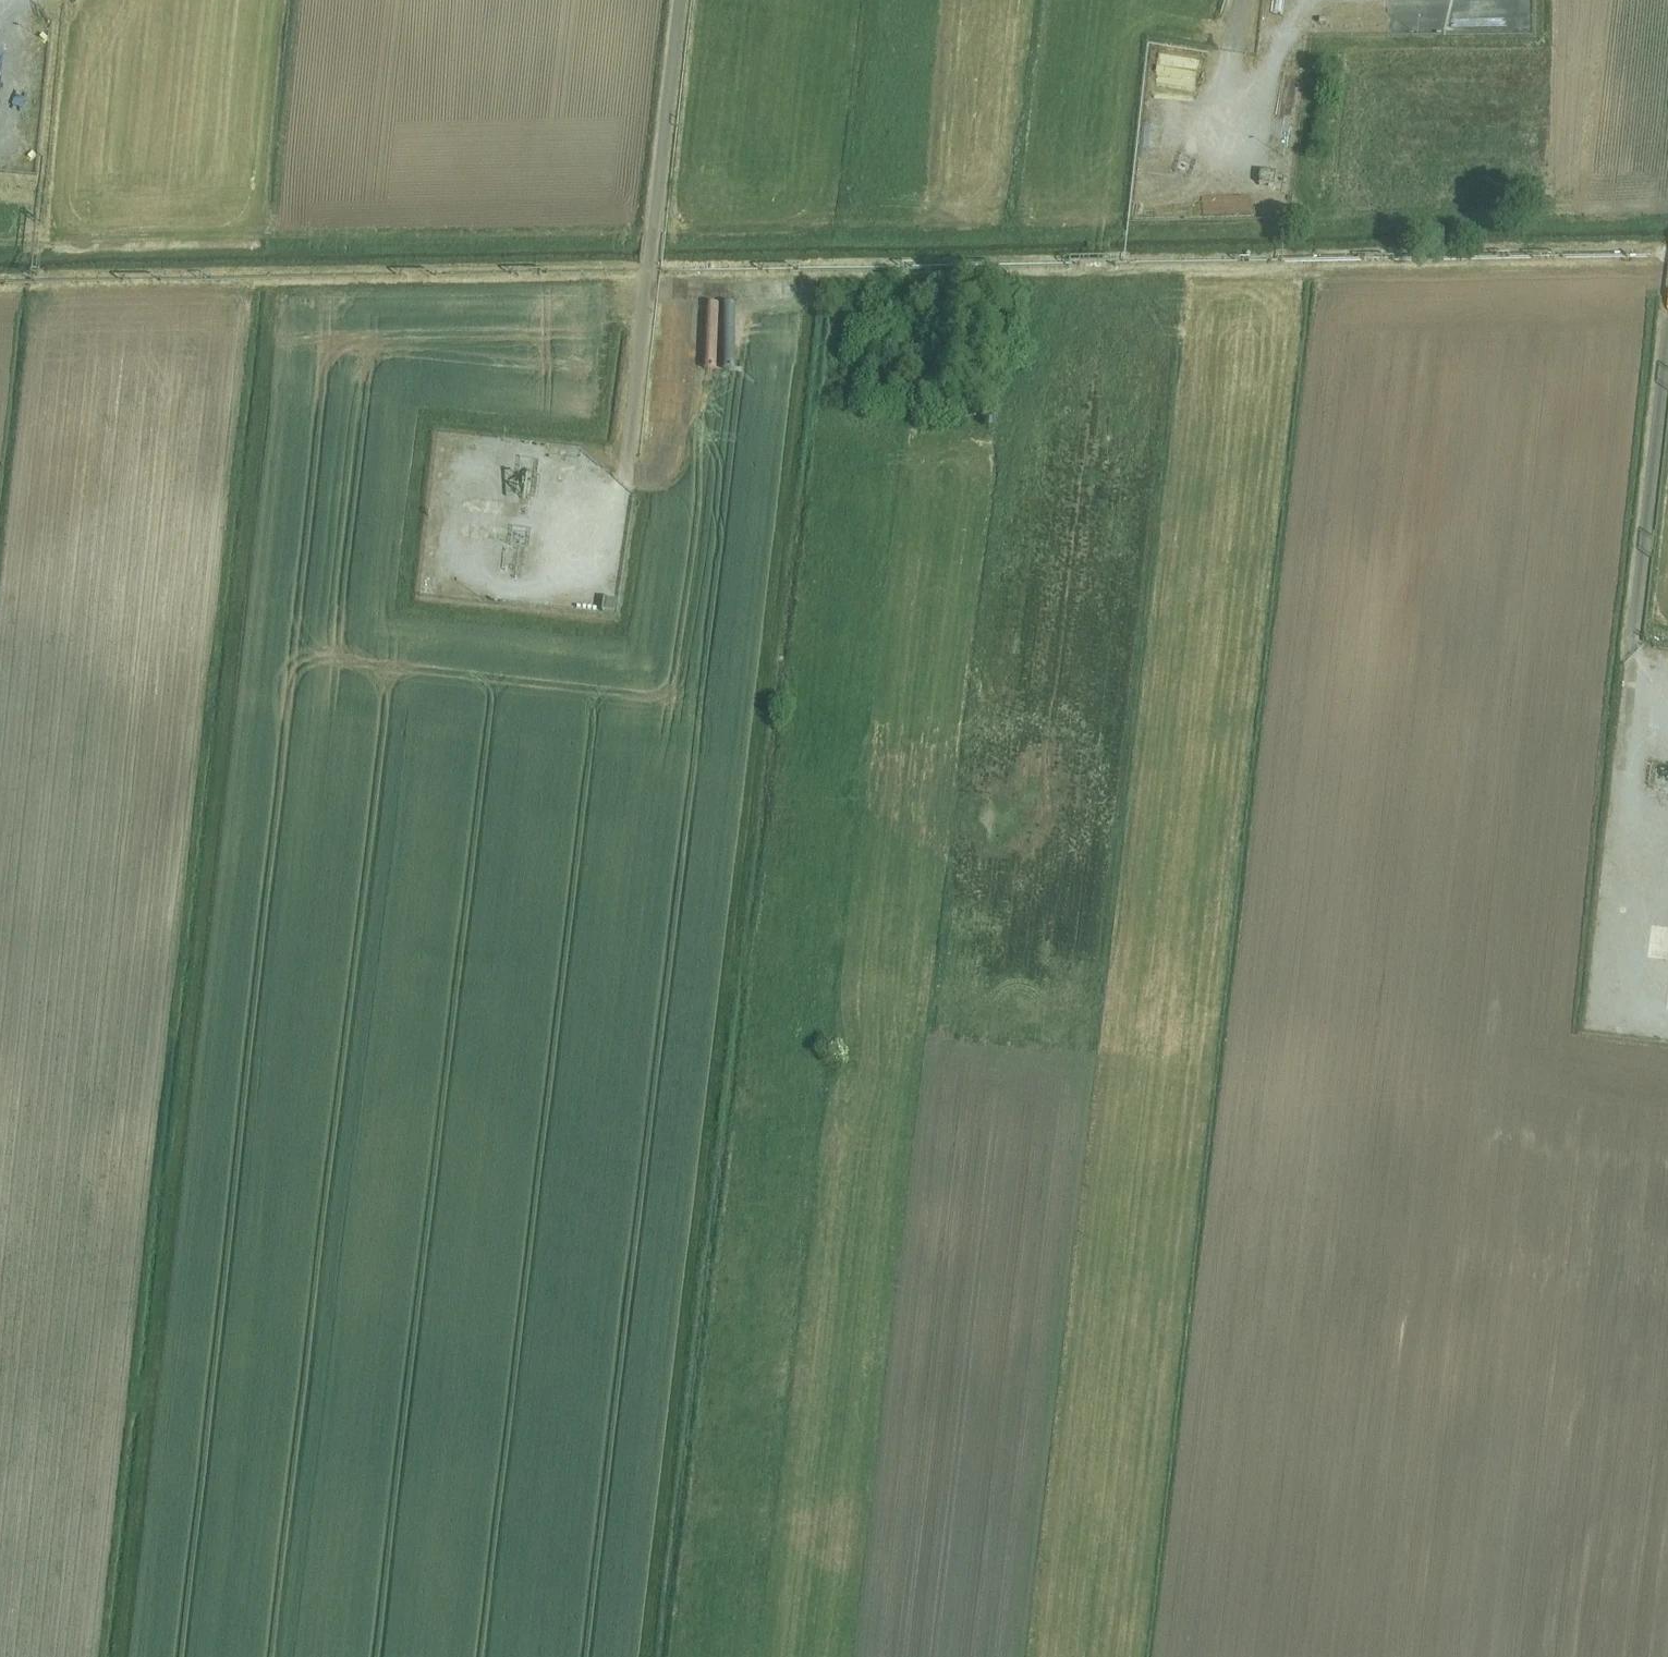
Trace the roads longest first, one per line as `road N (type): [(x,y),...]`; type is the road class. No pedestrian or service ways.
road 1 (track): [(679,0),(624,475)]
road 2 (track): [(1667,341),(1632,652)]

